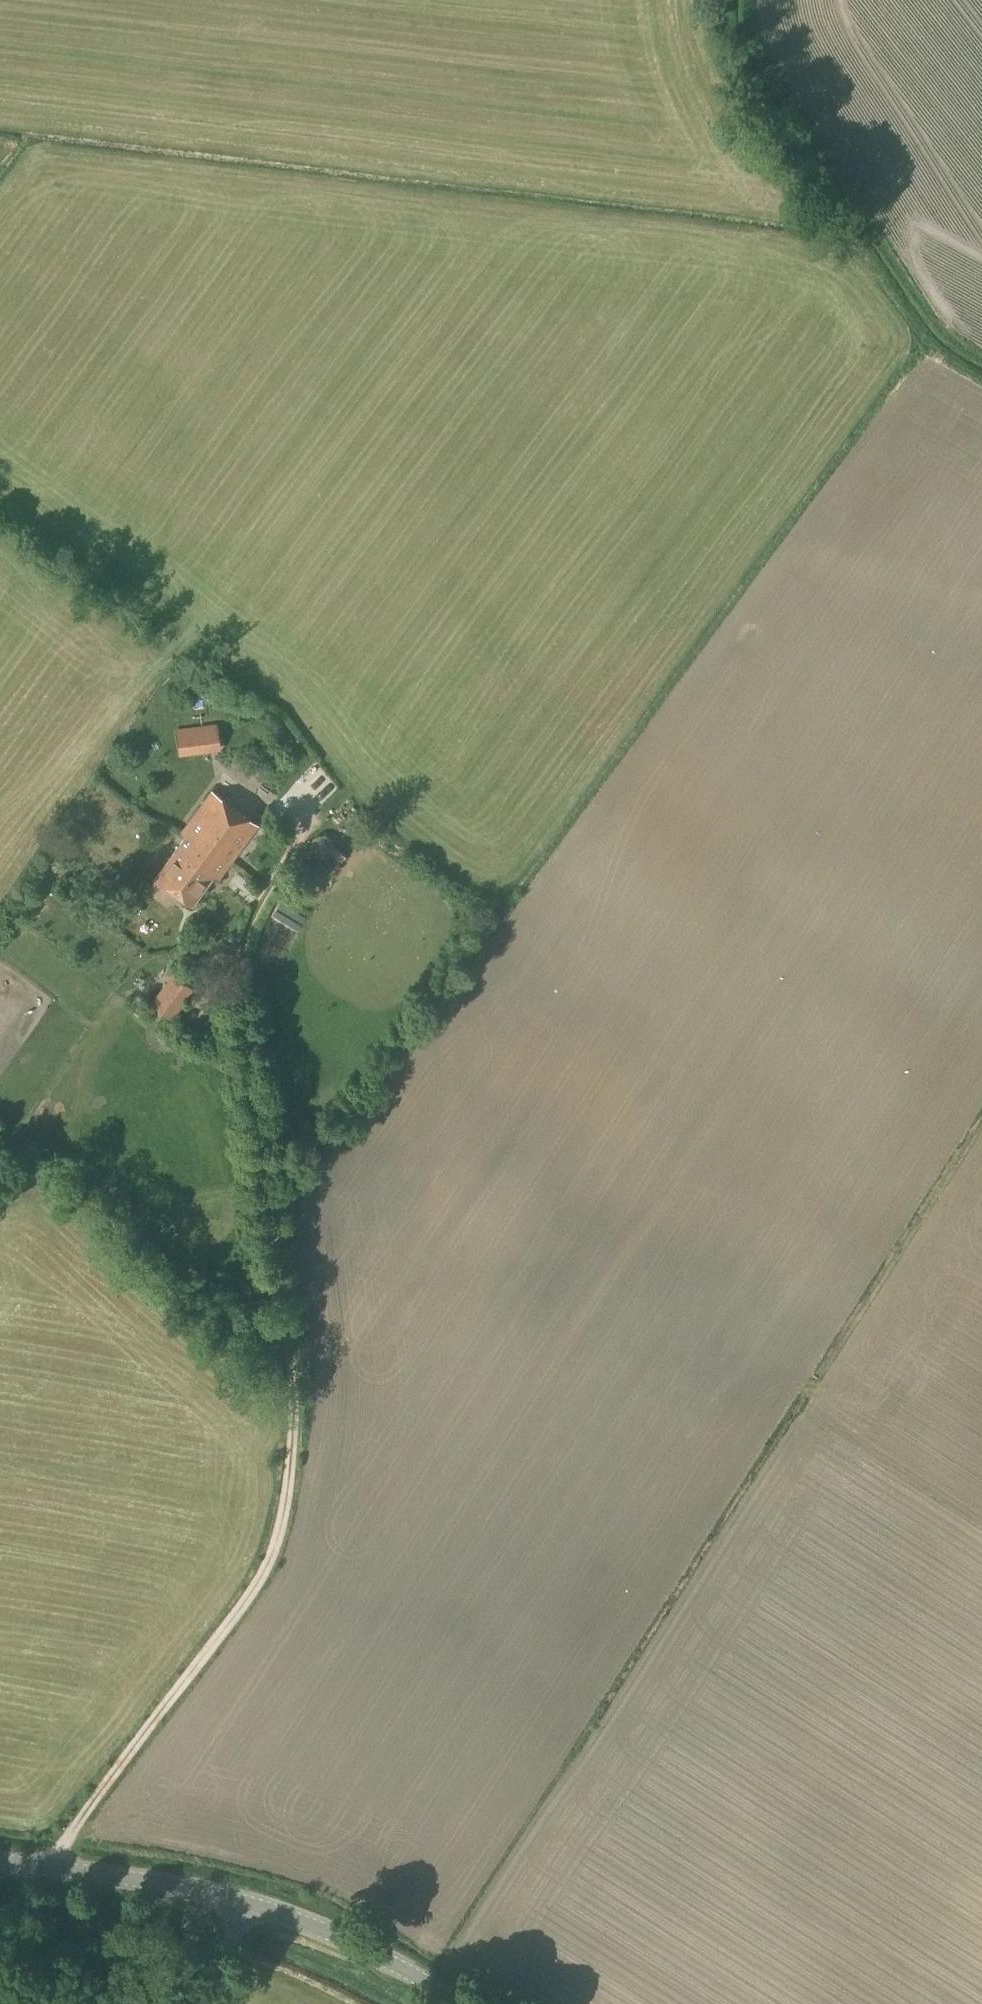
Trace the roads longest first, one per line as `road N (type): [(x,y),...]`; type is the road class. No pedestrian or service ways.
road 1 (tertiary): [(460,2003),(399,1965),(294,1918),(209,1893),(0,1865)]

